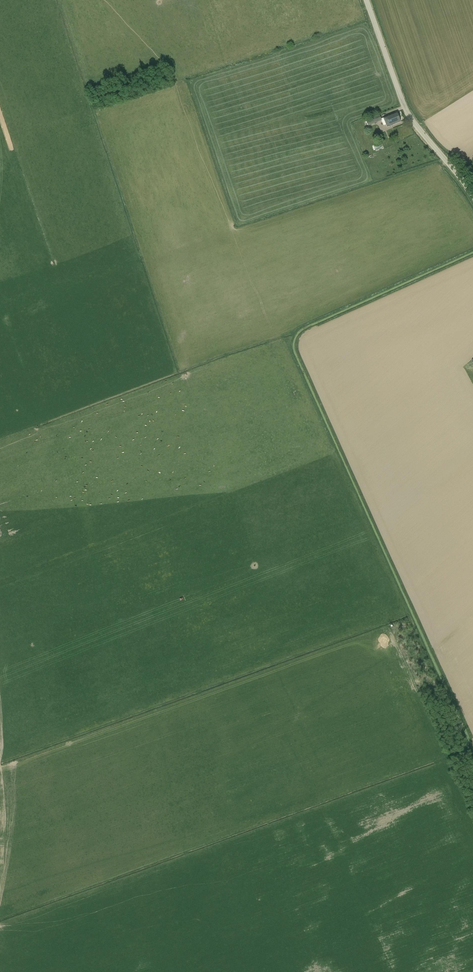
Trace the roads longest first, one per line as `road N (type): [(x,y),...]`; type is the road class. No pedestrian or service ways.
road 1 (unclassified): [(366,0),(411,118),(472,195)]

